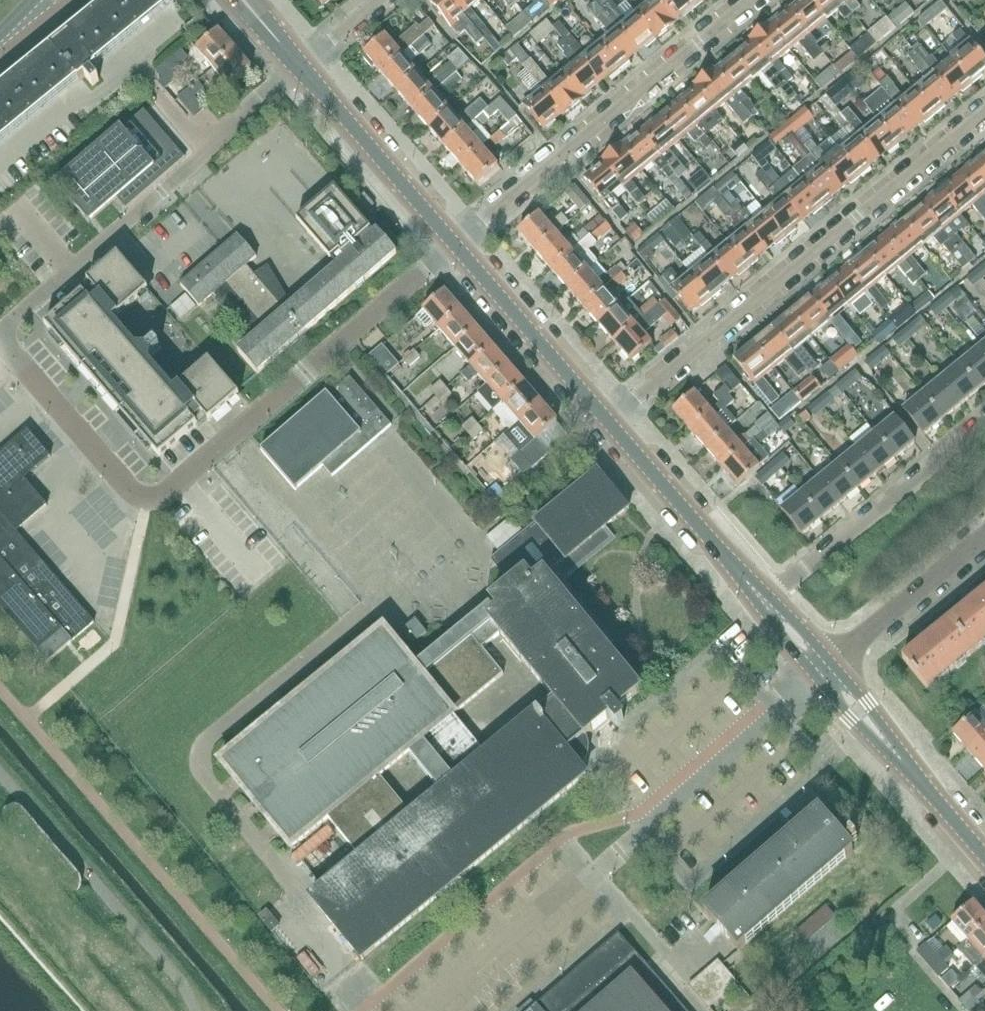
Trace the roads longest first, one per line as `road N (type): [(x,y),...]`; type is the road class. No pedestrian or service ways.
road 1 (unclassified): [(210,153),(6,337),(145,497),(160,497),(458,248)]
road 2 (residential): [(609,425),(984,125)]
road 3 (residential): [(458,248),(759,0)]
road 4 (residential): [(984,421),(765,601)]
road 5 (tertiary): [(765,601),(609,425)]
road 6 (tertiary): [(458,248),(304,71)]
road 7 (tertiary): [(609,425),(458,248)]
road 8 (residential): [(833,666),(984,541)]
road 9 (tertiary): [(984,855),(901,759)]
road 10 (unclassified): [(304,71),(210,153)]

